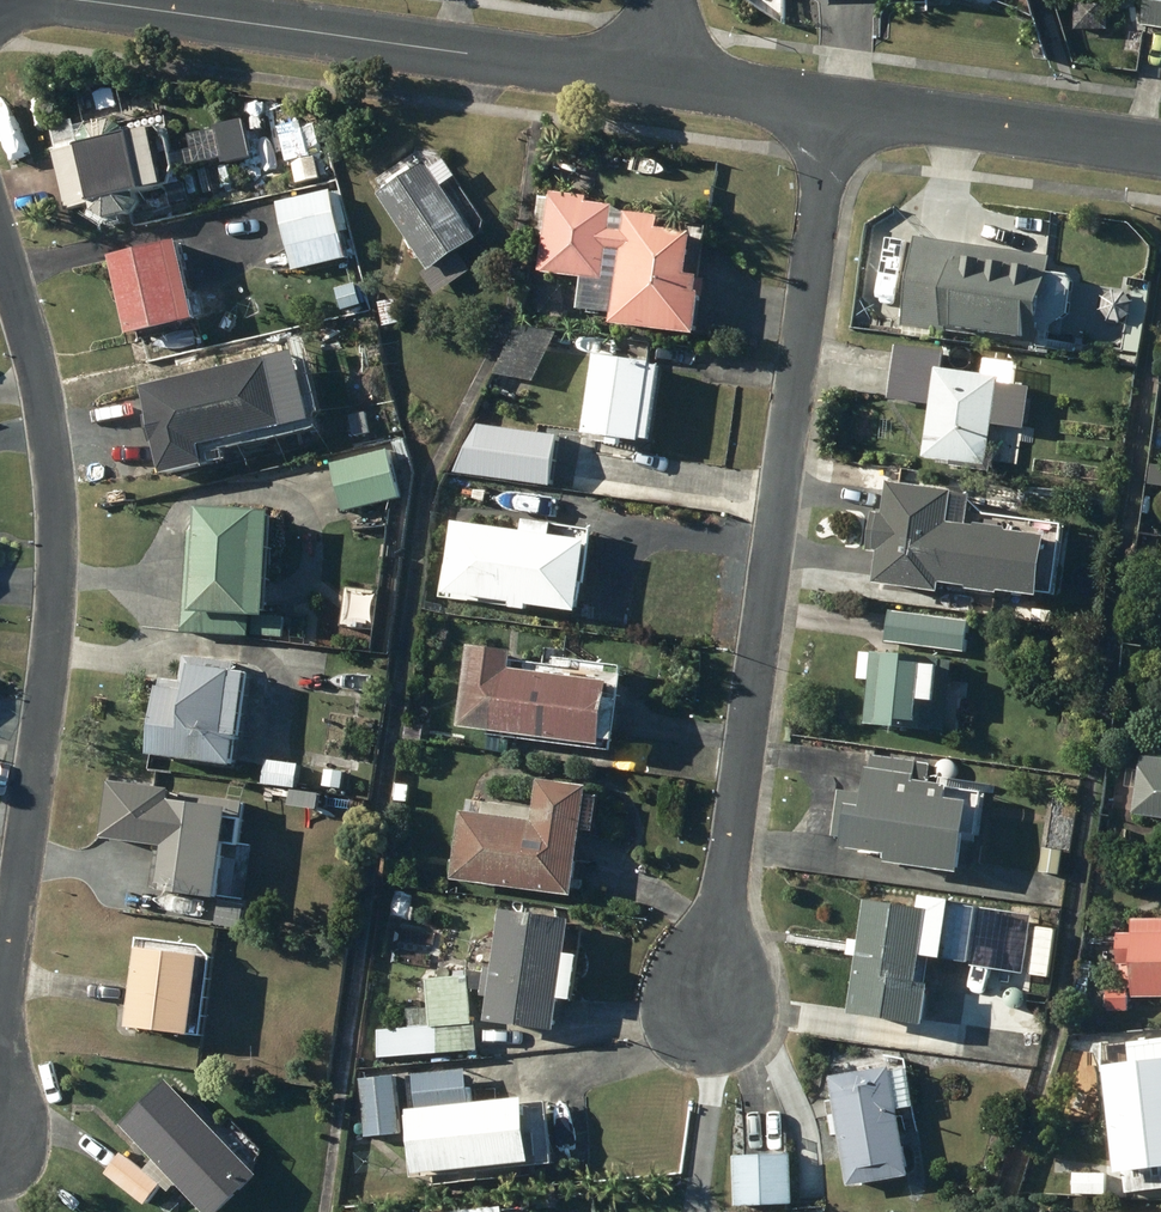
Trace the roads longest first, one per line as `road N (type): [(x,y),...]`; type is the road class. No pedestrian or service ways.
road 1 (residential): [(835,102),(719,1017)]
road 2 (residential): [(0,237),(61,471),(57,677),(0,1026)]
road 3 (residential): [(117,0),(696,77)]
road 4 (residential): [(835,102),(1160,152)]
road 5 (residential): [(696,77),(835,102)]

